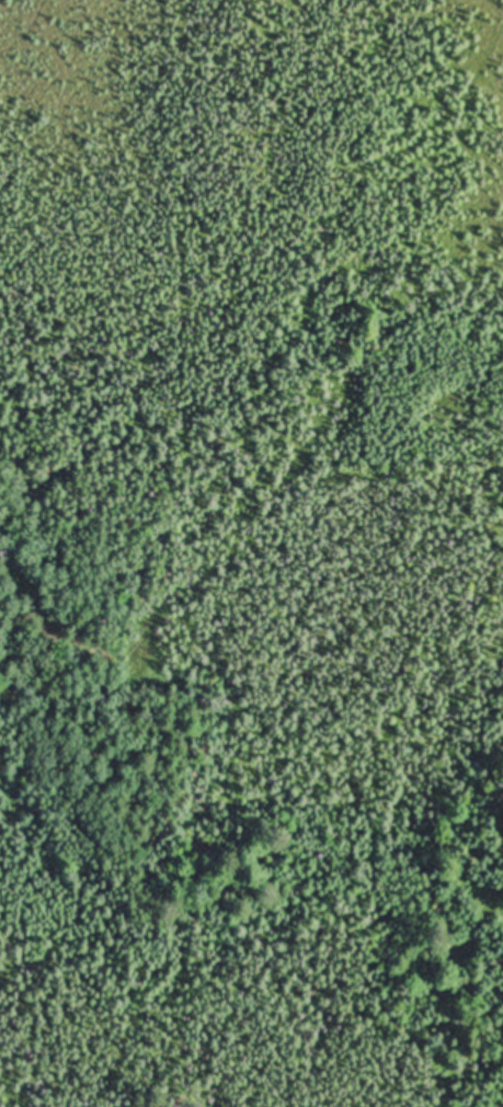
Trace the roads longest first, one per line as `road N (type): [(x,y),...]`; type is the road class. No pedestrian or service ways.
road 1 (residential): [(0,673),(102,596),(435,92),(502,35)]

